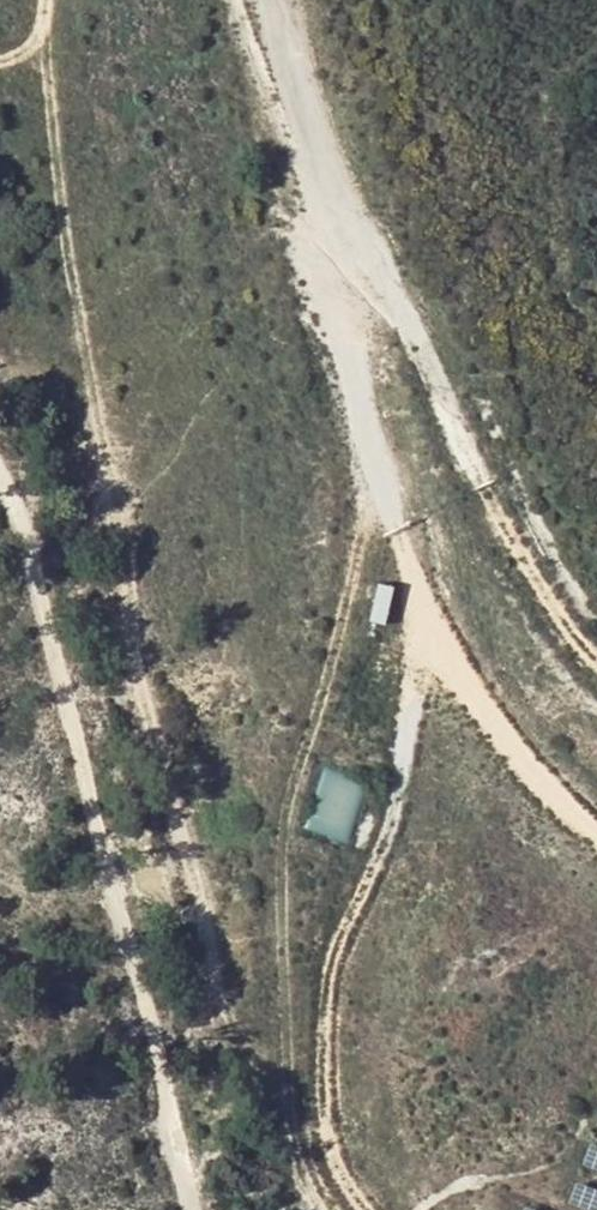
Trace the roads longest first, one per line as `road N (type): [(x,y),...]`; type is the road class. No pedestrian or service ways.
road 1 (track): [(314,1209),(200,920),(70,284),(44,17)]
road 2 (track): [(197,1209),(12,482),(0,467)]
road 3 (track): [(382,461),(288,798),(281,886),(293,1156)]
road 4 (track): [(264,0),(399,532)]
road 5 (track): [(481,483),(404,308),(330,236)]

